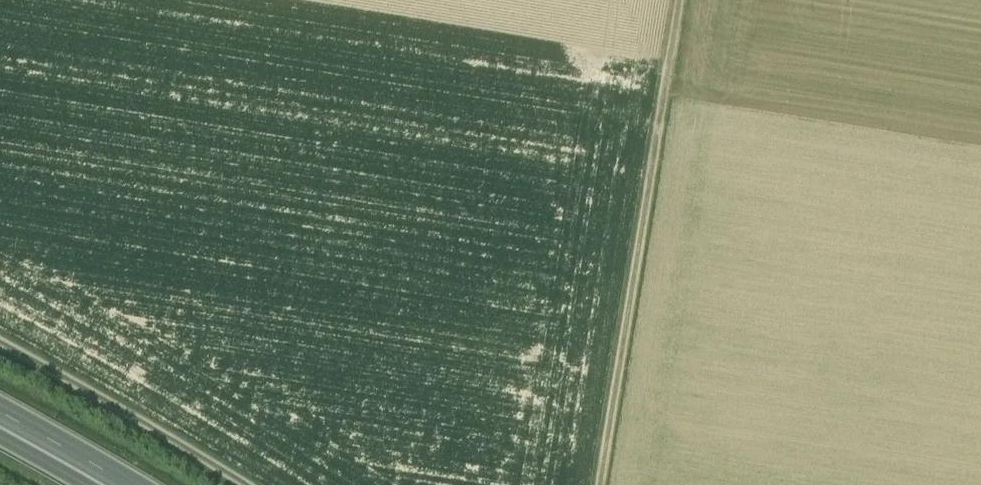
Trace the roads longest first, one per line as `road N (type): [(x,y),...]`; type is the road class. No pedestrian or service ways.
road 1 (track): [(685,0),(605,484)]
road 2 (track): [(0,345),(244,484)]
road 3 (trunk): [(0,421),(114,484)]

